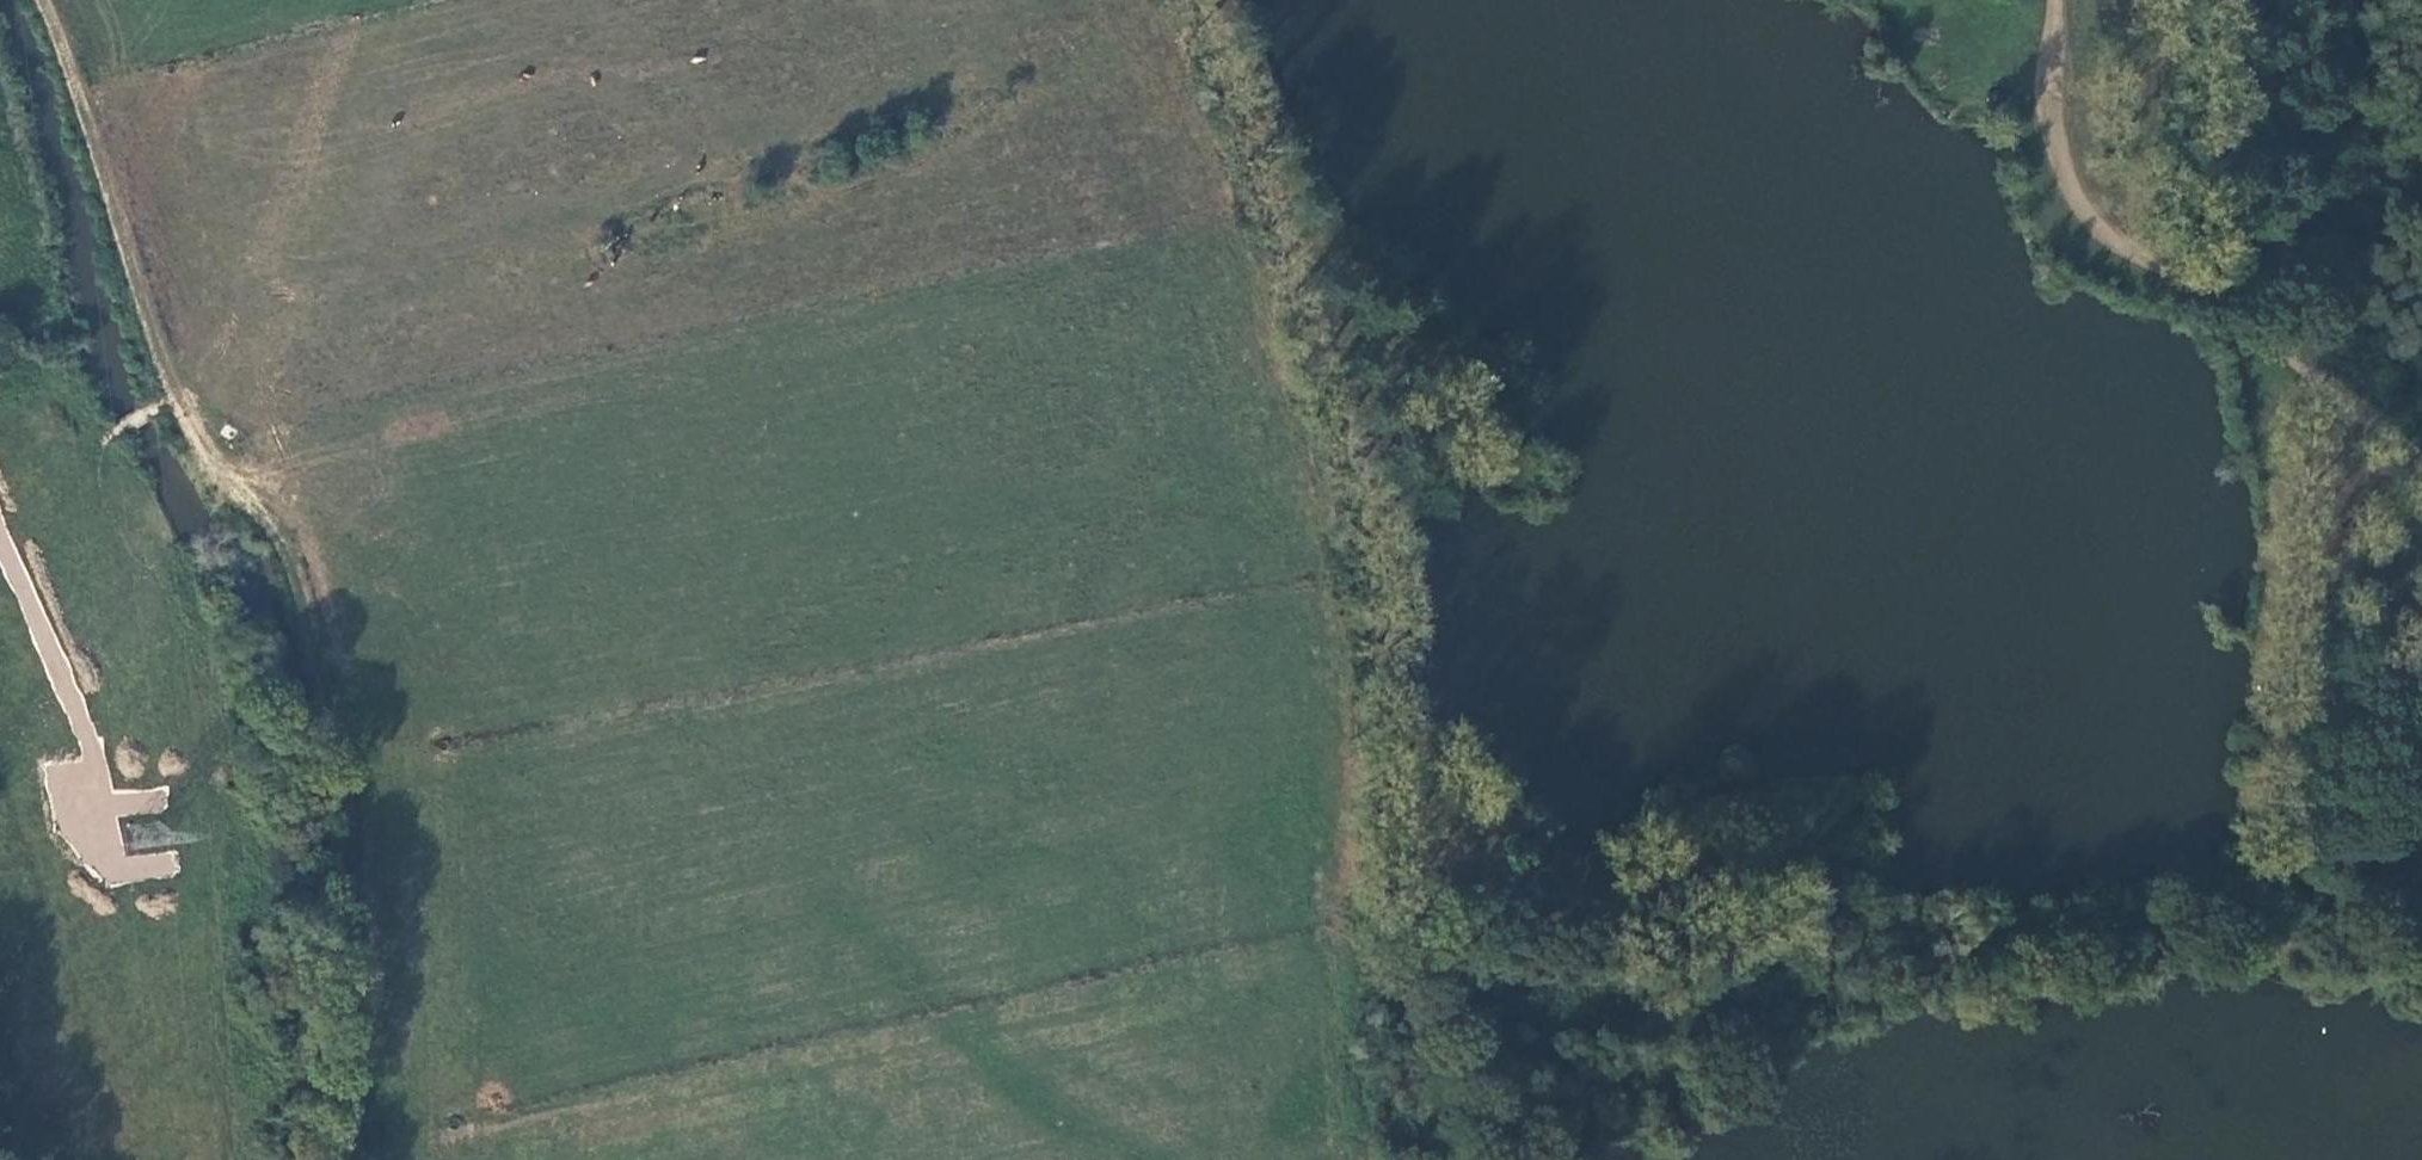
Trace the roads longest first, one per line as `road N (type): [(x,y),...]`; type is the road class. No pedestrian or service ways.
road 1 (track): [(43,0),(180,421),(284,540),(332,686)]

